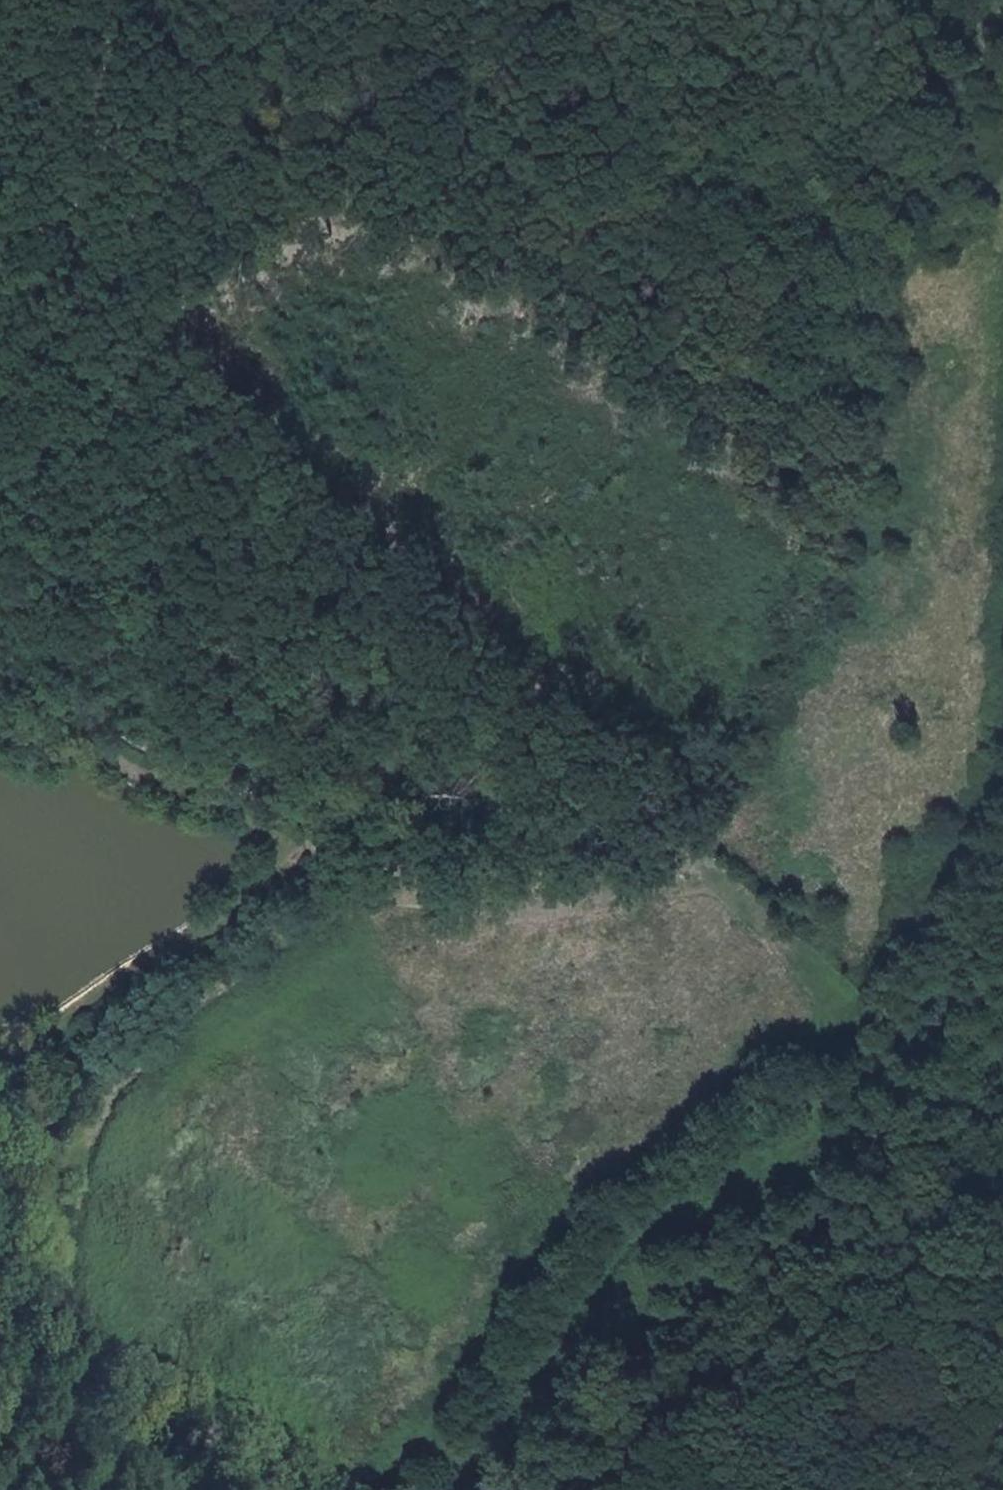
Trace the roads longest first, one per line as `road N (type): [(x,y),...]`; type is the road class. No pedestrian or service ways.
road 1 (track): [(0,1160),(30,1172),(51,1083),(79,1049),(311,881),(322,858),(318,831),(295,811),(115,740),(0,674)]

